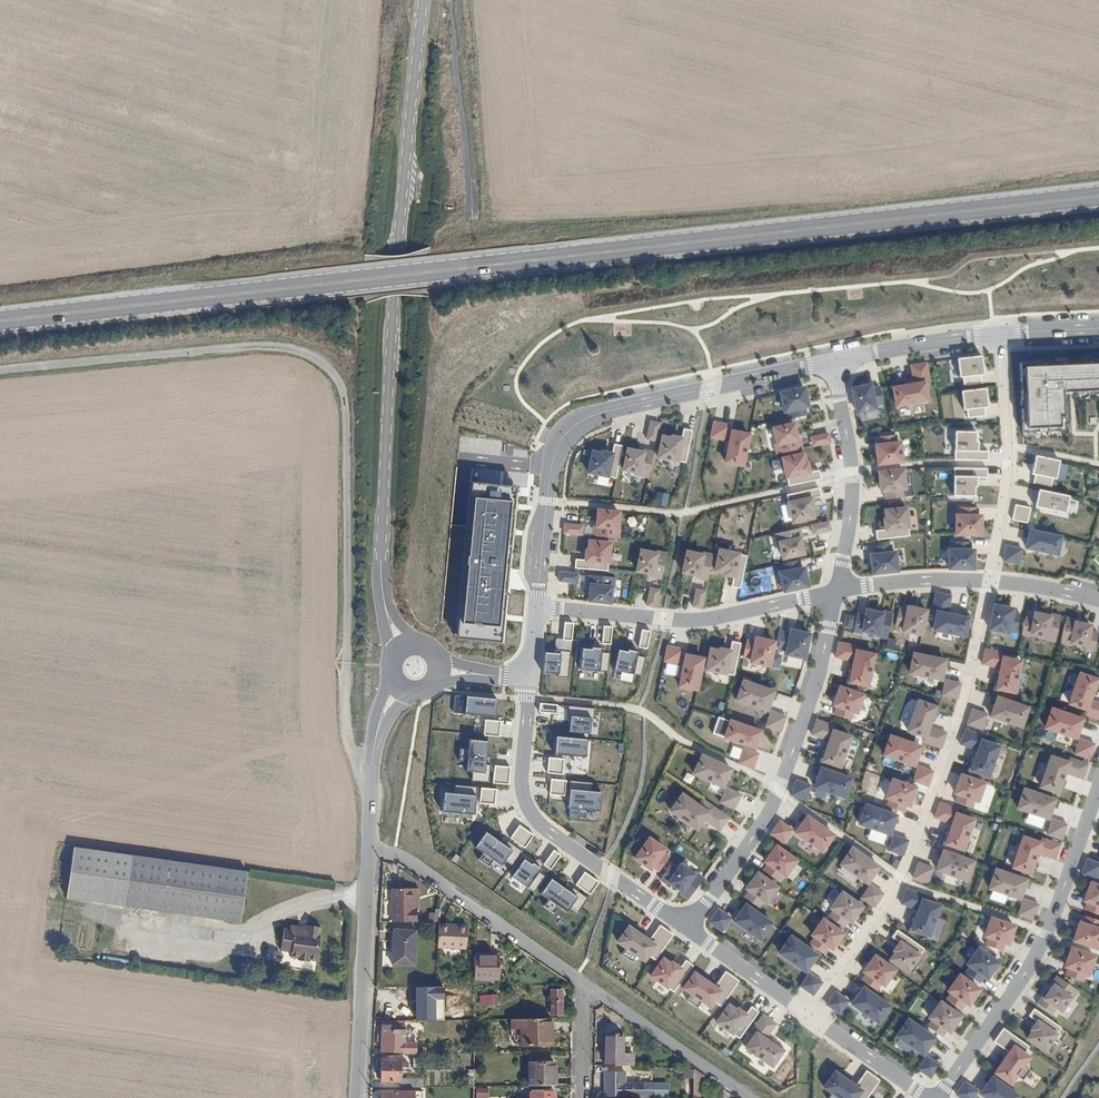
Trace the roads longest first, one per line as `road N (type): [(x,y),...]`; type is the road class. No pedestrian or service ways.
road 1 (primary): [(1098,196),(0,320)]
road 2 (track): [(370,790),(347,738),(347,400),(332,369),(280,346),(0,365)]
road 3 (tertiary): [(423,0),(399,233),(382,583),(404,648)]
road 4 (residential): [(990,581),(965,715),(904,882),(811,1016)]
road 5 (residential): [(538,608),(552,463),(573,428),(608,410),(830,362)]
road 6 (residential): [(688,929),(779,789),(837,591)]
road 7 (residential): [(942,1097),(1046,935),(1098,781)]
road 8 (residential): [(530,680),(522,783),(527,805),(546,829),(688,929)]
road 9 (residential): [(538,608),(697,620),(837,591)]
road 10 (residential): [(590,987),(368,838)]
road 11 (tertiary): [(368,838),(356,1097)]
road 12 (residential): [(999,334),(1010,450),(990,581)]
road 13 (residential): [(837,591),(852,472),(830,362)]
road 14 (residential): [(752,1097),(590,987)]
road 15 (residential): [(830,362),(999,334)]
road 16 (residential): [(837,591),(990,581)]
road 17 (residential): [(688,929),(811,1016)]
road 18 (residential): [(811,1016),(926,1097)]

